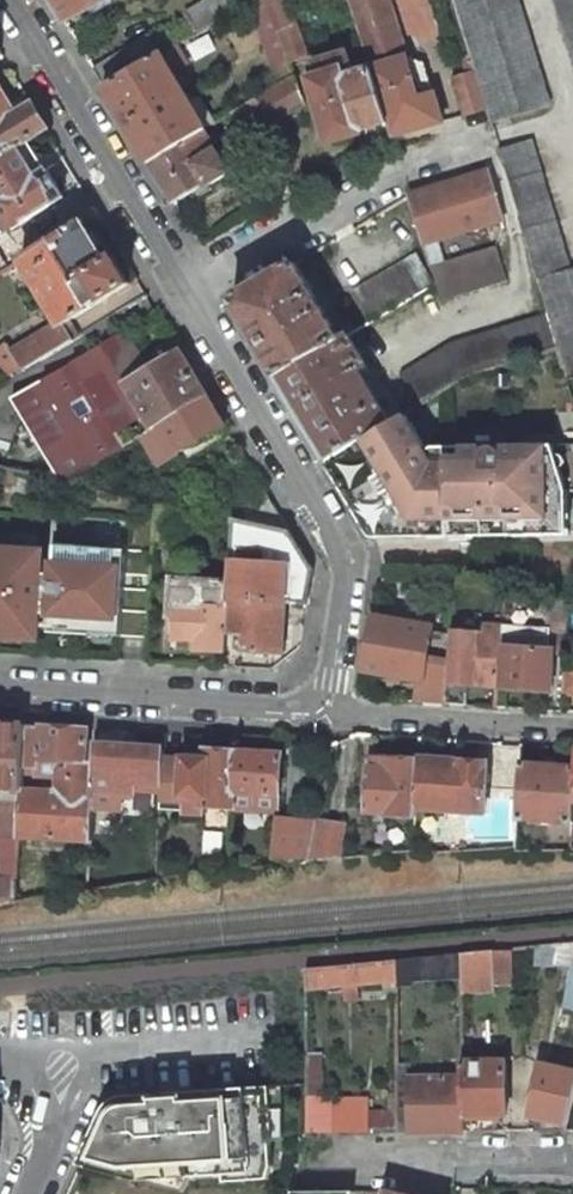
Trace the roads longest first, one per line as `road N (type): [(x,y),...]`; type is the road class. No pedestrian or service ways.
road 1 (residential): [(185,294),(343,553),(326,713)]
road 2 (residential): [(185,294),(347,193),(496,138)]
road 3 (residential): [(11,0),(185,294)]
road 4 (residential): [(326,713),(0,691)]
road 5 (residential): [(572,1162),(311,1159)]
road 6 (residential): [(572,731),(326,713)]
road 7 (residential): [(54,1132),(90,1065),(89,1052),(57,1042),(16,1053)]

